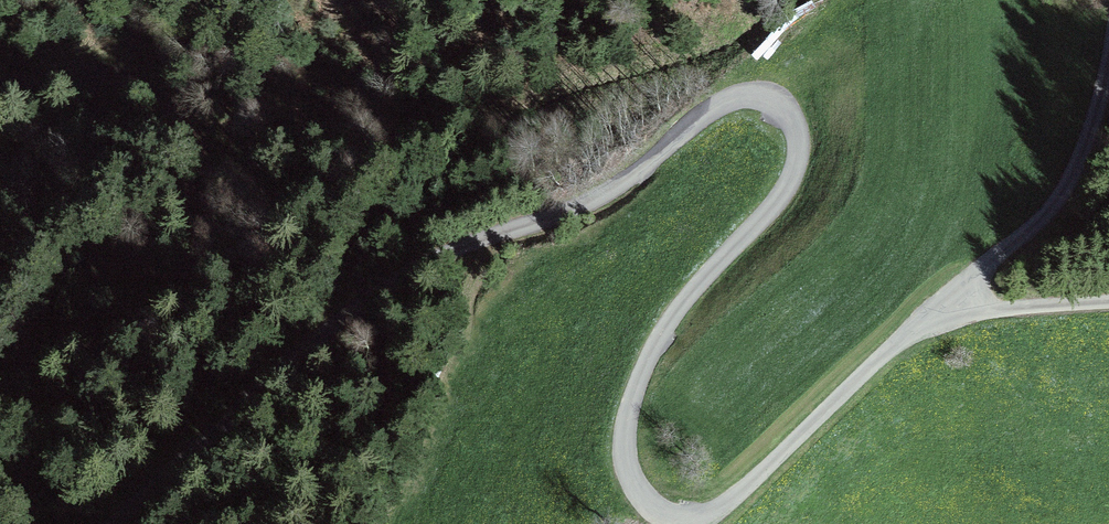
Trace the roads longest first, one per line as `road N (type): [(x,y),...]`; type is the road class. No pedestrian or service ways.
road 1 (unclassified): [(932,312),(725,504),(693,514),(643,495),(628,471),(624,437),(636,386),(691,291),(781,196),(795,166),(795,138),(782,117),(763,102),(740,101),(711,111),(582,206),(467,244),(360,305),(111,523)]
road 2 (track): [(0,83),(107,70),(143,81),(166,101),(181,133),(202,213),(178,284),(0,500)]
road 3 (unclassified): [(1108,50),(1069,182),(1037,222),(932,312)]
road 4 (unclassified): [(1108,299),(932,312)]

